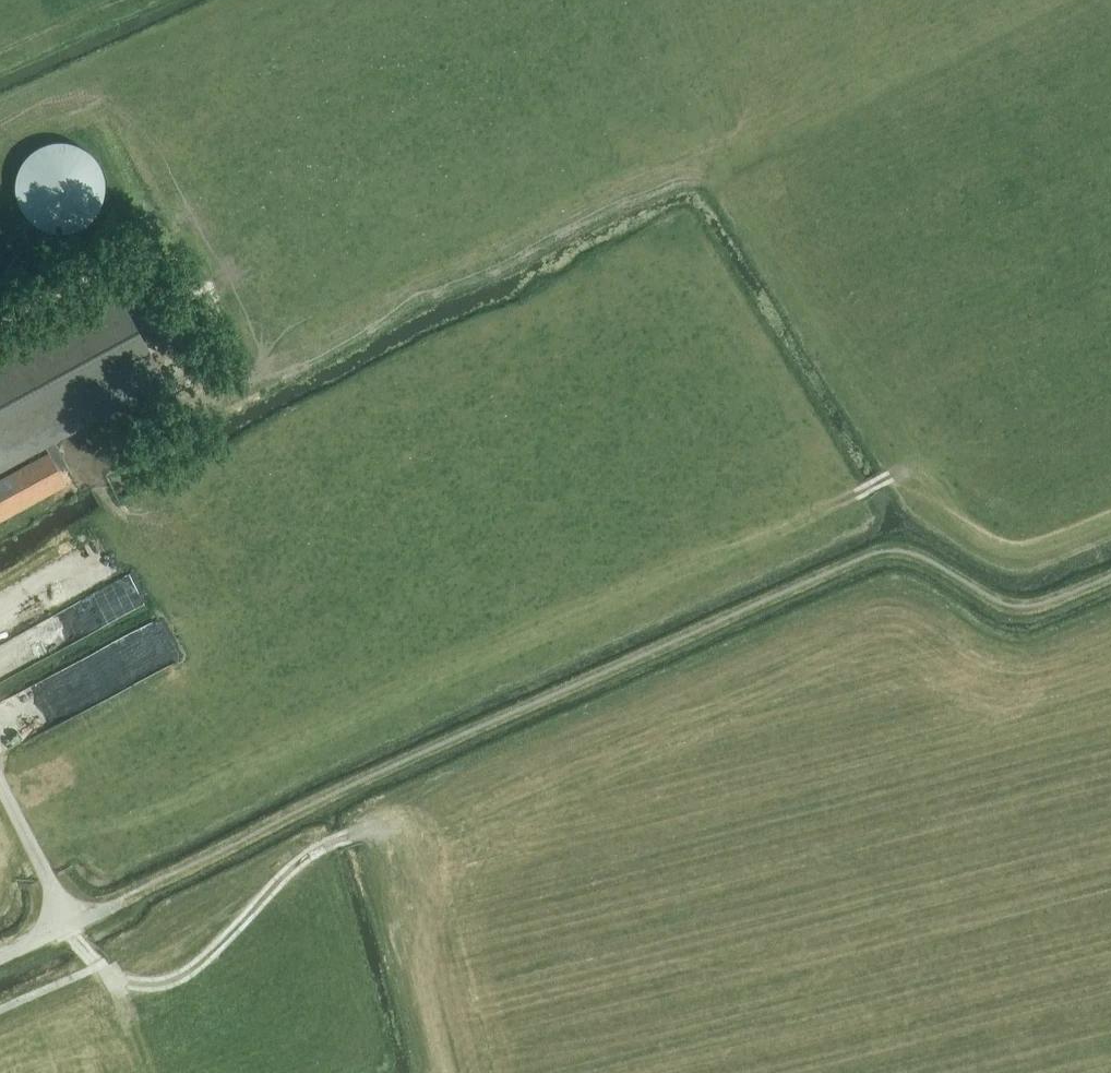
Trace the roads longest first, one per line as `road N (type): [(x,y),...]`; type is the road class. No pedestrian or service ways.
road 1 (track): [(377,822),(318,846),(193,962),(117,977),(94,964),(112,1023),(142,1072)]
road 2 (track): [(0,1008),(94,964),(69,924)]

